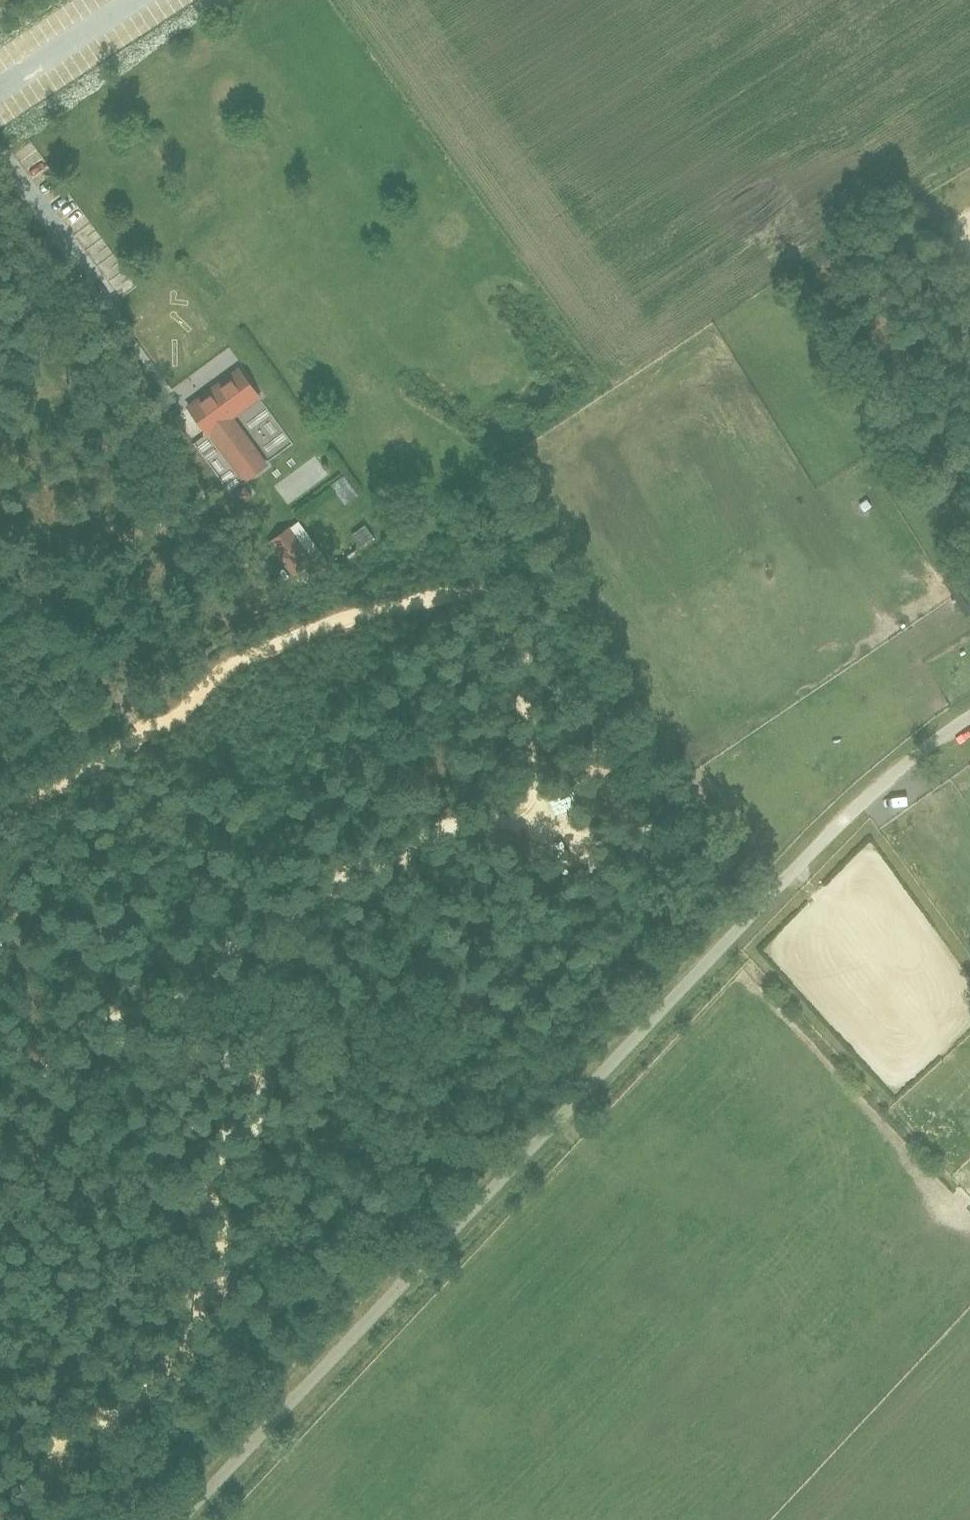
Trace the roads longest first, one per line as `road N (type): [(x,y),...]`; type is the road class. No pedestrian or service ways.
road 1 (unclassified): [(180,1519),(879,783),(969,717)]

